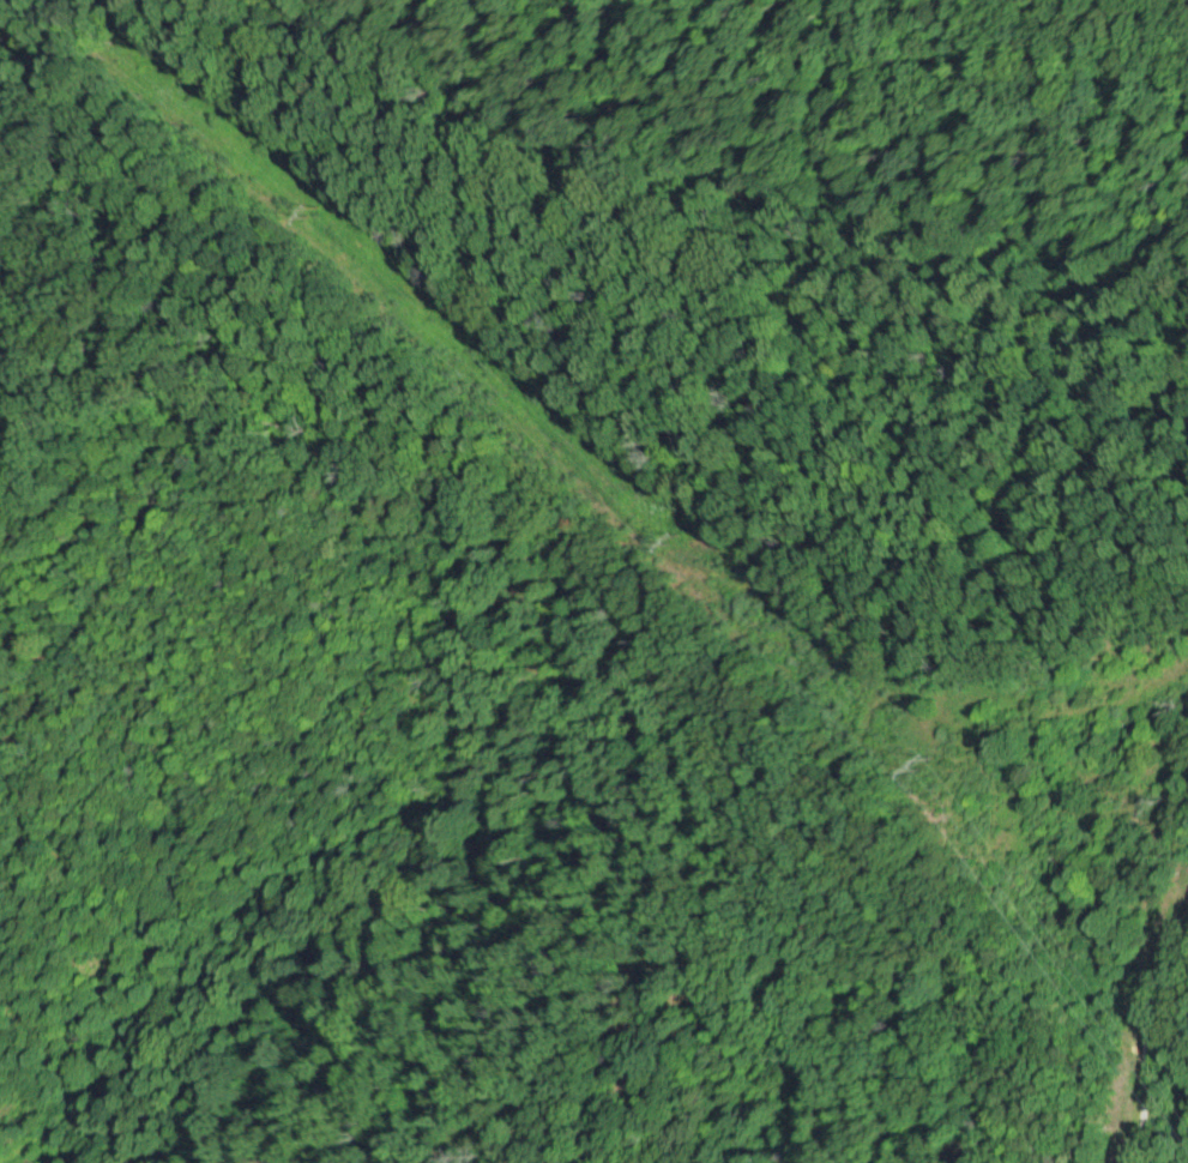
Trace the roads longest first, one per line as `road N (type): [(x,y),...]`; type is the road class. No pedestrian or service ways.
road 1 (residential): [(1141,1162),(1187,945)]

